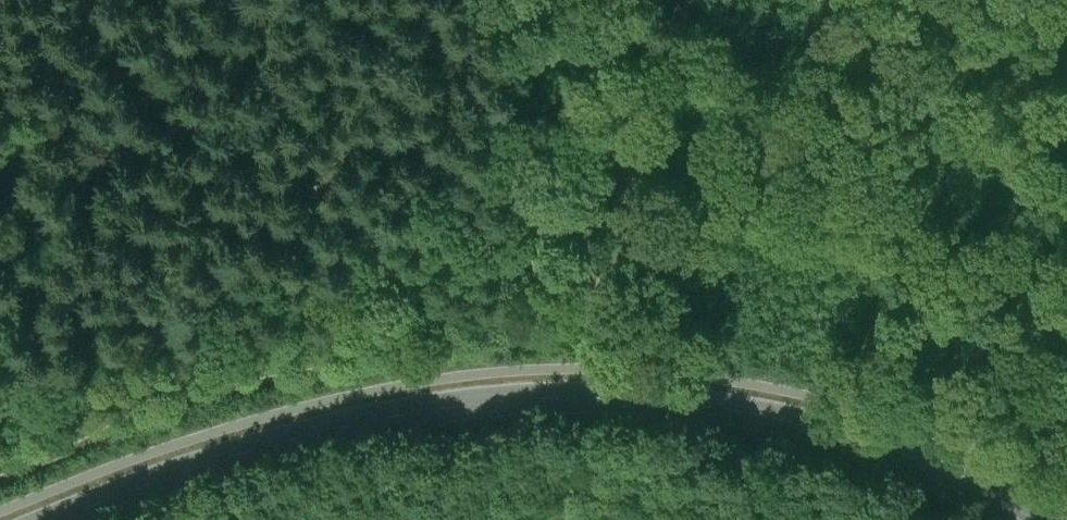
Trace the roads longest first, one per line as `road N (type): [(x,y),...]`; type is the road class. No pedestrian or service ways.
road 1 (secondary): [(60,519),(164,478),(341,426),(550,397),(668,401),(828,430),(993,488),(1050,519)]
road 2 (track): [(0,464),(192,395),(601,296),(686,0)]

